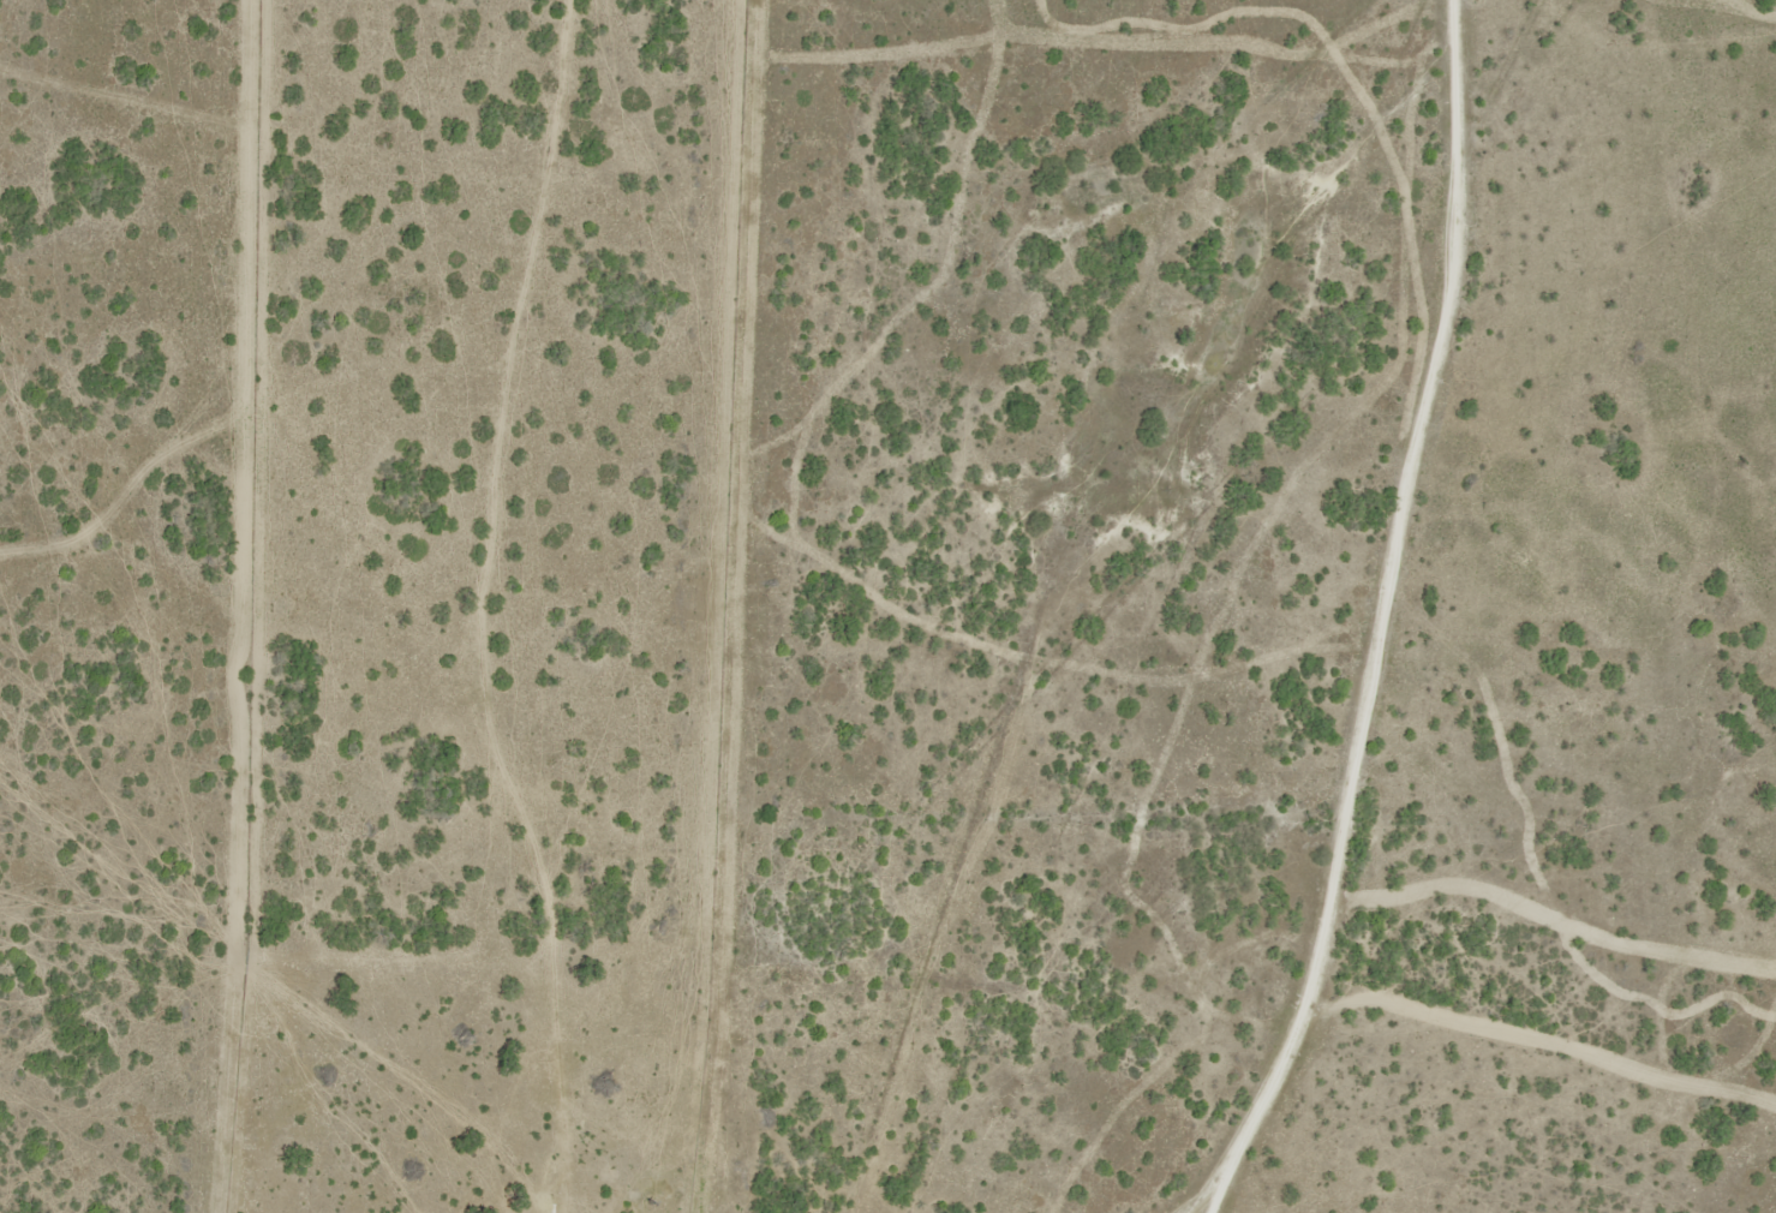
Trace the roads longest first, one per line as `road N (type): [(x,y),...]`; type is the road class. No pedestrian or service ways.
road 1 (residential): [(1207,1212),(1216,1163),(1388,777),(1463,311),(1453,0)]

